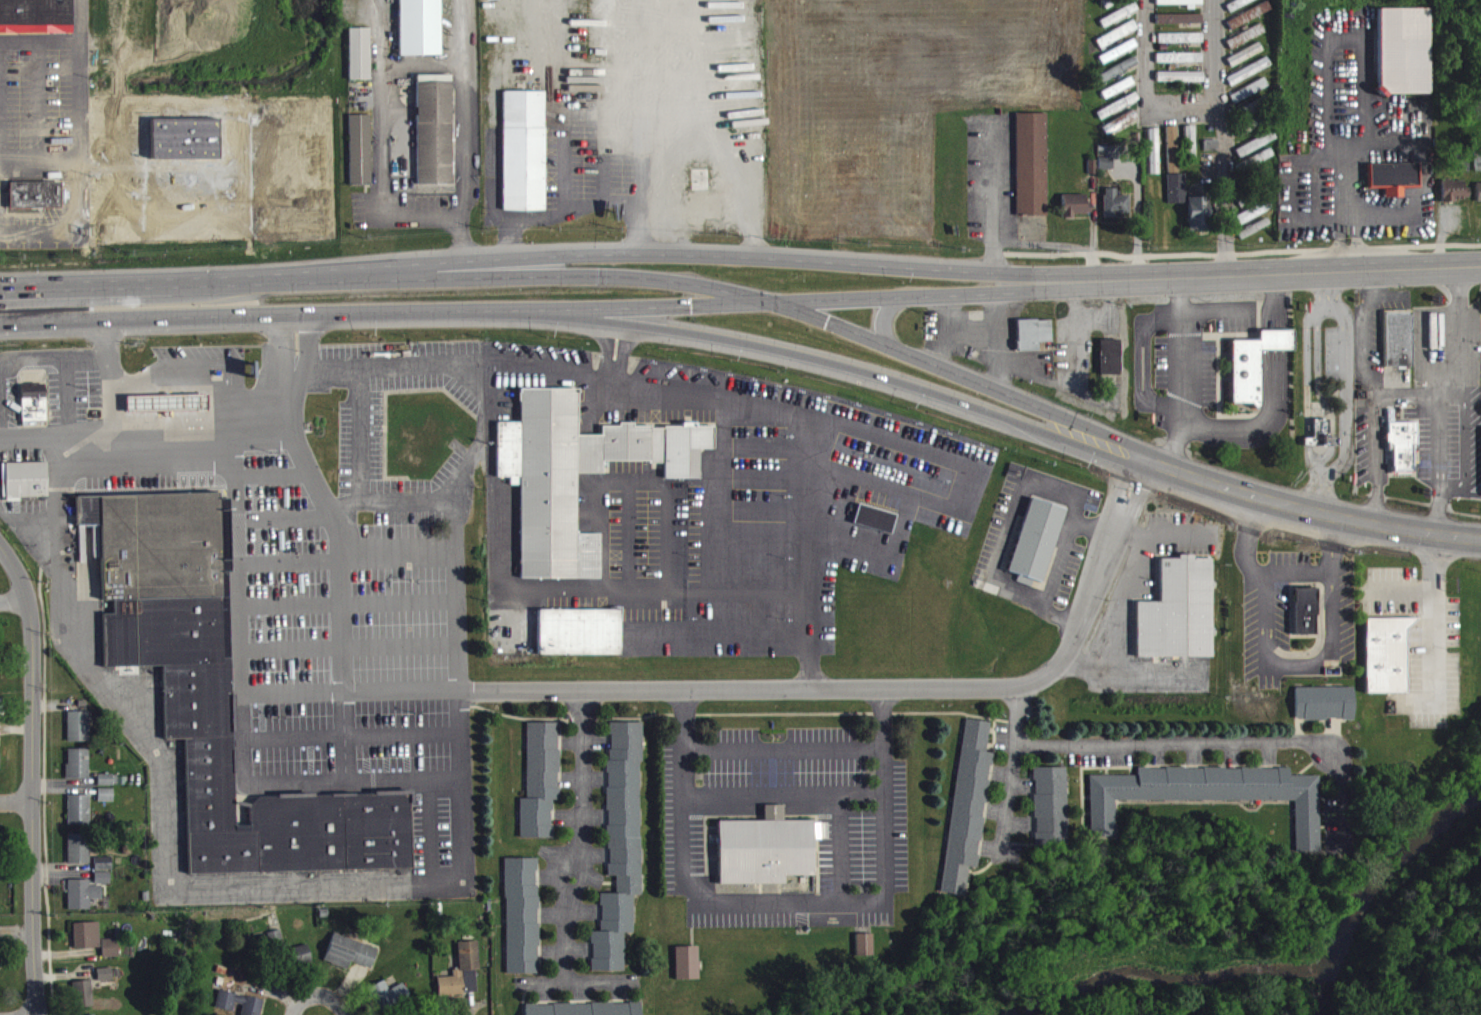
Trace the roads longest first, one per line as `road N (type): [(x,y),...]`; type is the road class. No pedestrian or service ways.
road 1 (residential): [(1138,460),(1070,651),(1044,680),(1002,690),(347,693)]
road 2 (primary): [(1138,460),(772,302),(675,282),(400,273)]
road 3 (secondary): [(1148,281),(587,256),(463,261),(400,273)]
road 4 (primary): [(537,318),(749,348),(1138,460)]
road 5 (secondary): [(537,318),(1148,281)]
road 6 (residential): [(0,548),(23,585),(31,625),(37,1014)]
road 7 (residential): [(1013,746),(1308,743),(1342,773),(1339,845)]
road 8 (primary): [(400,273),(0,287)]
road 9 (primary): [(1480,538),(1296,510),(1138,460)]
road 10 (secondary): [(1148,281),(1480,267)]
road 11 (primary): [(0,323),(309,316)]
road 12 (residential): [(581,692),(582,824),(562,978)]
road 13 (primary): [(309,316),(537,318)]
road 14 (residential): [(1217,111),(1165,108),(1149,98),(1145,0)]
road 15 (residential): [(1225,277),(1224,125),(1217,111)]
road 16 (residential): [(1012,688),(1013,757),(994,853)]

